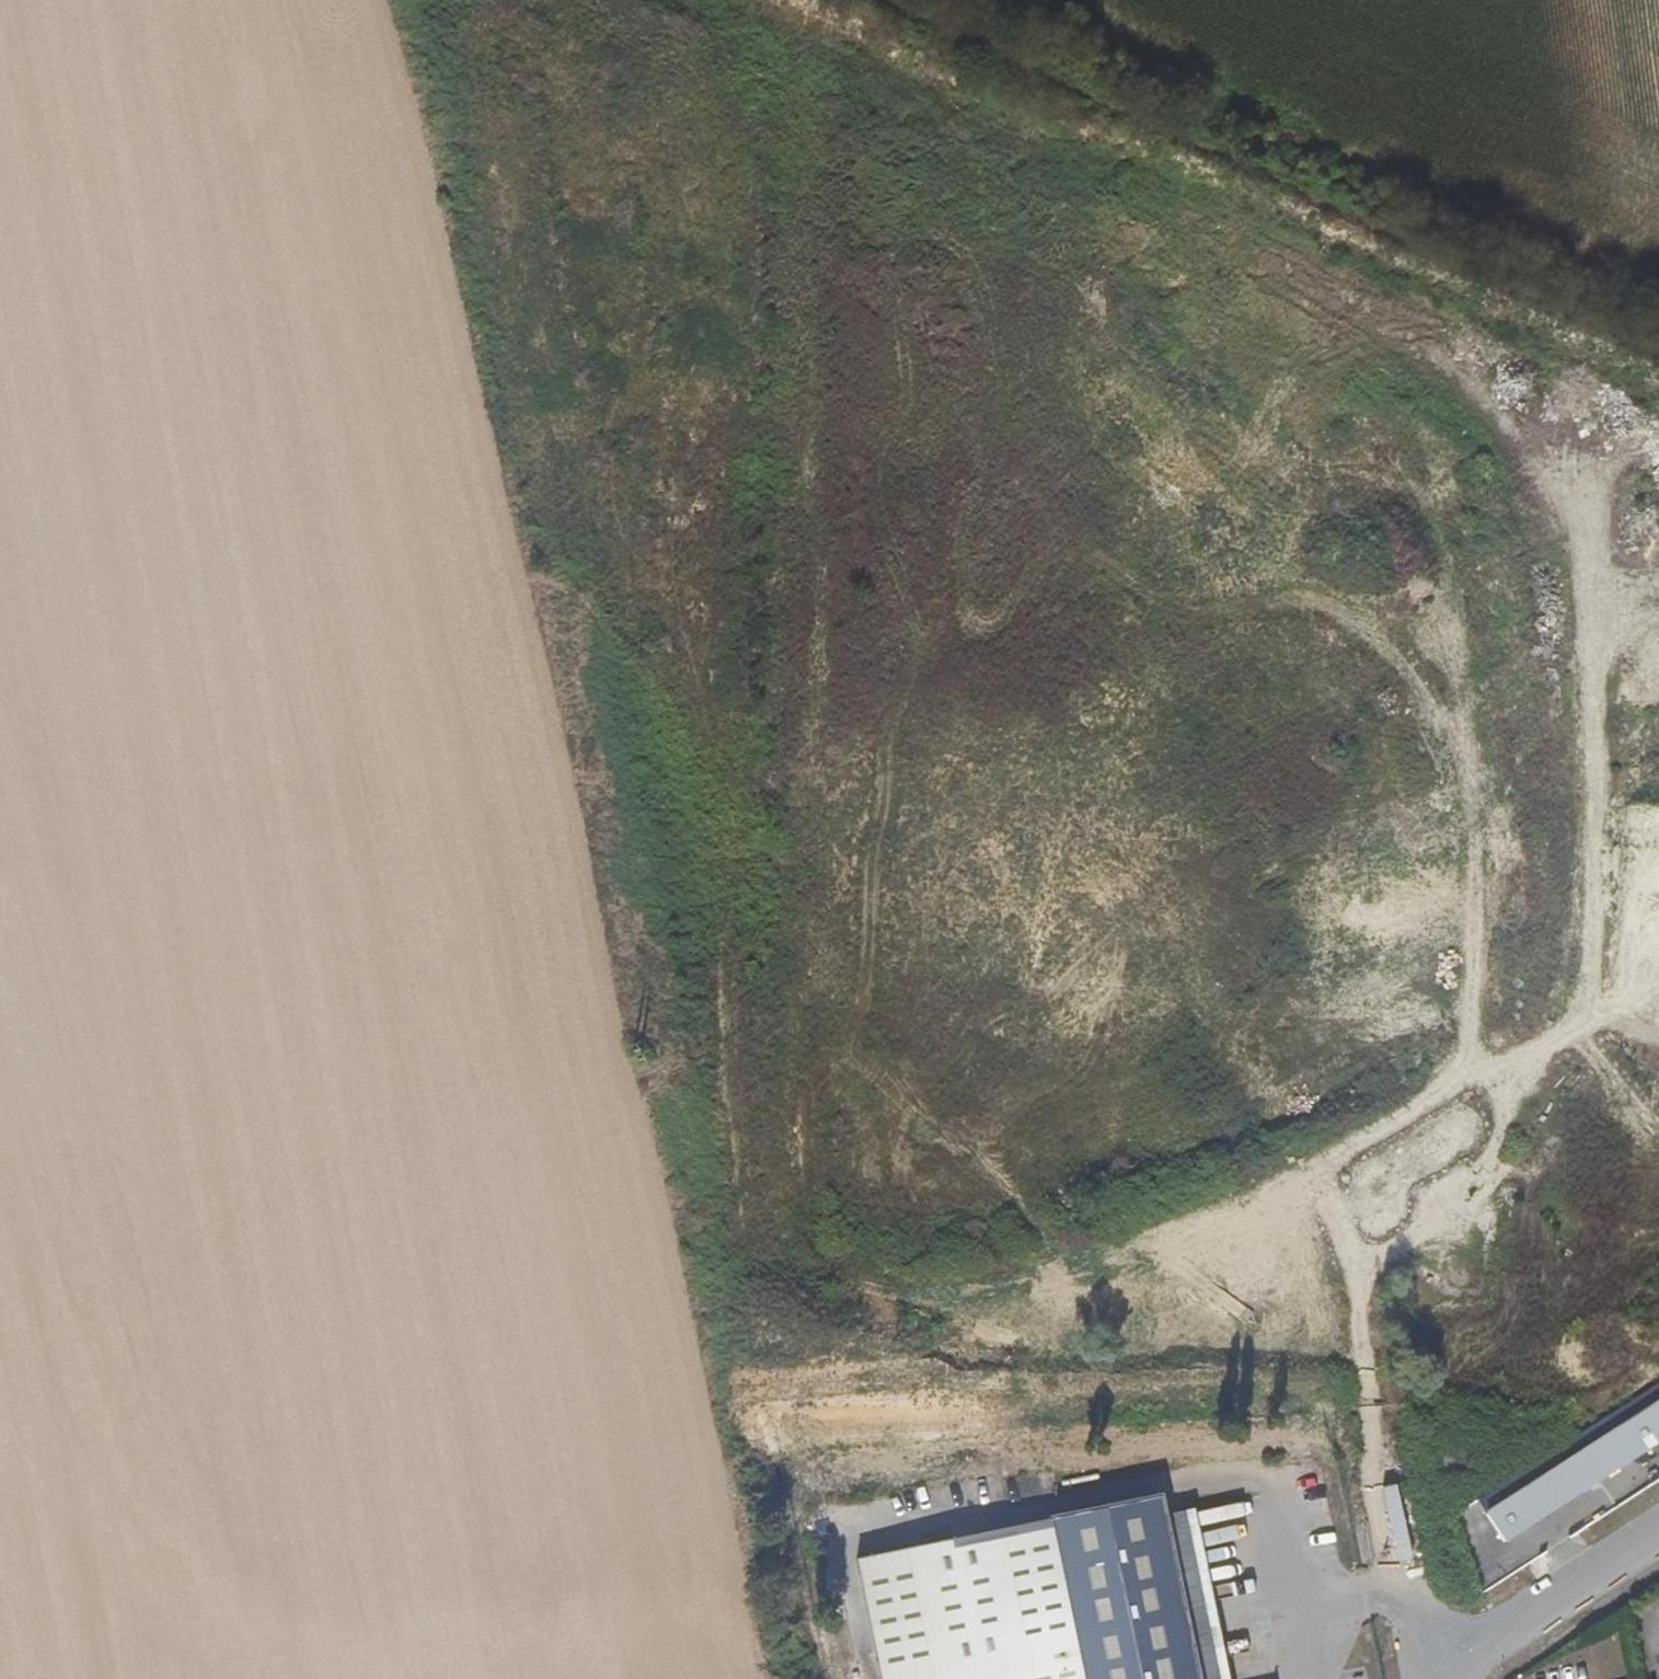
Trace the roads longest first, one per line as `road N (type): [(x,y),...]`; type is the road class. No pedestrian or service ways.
road 1 (track): [(874,0),(1658,356)]
road 2 (unclassified): [(1658,1545),(1453,1678)]

